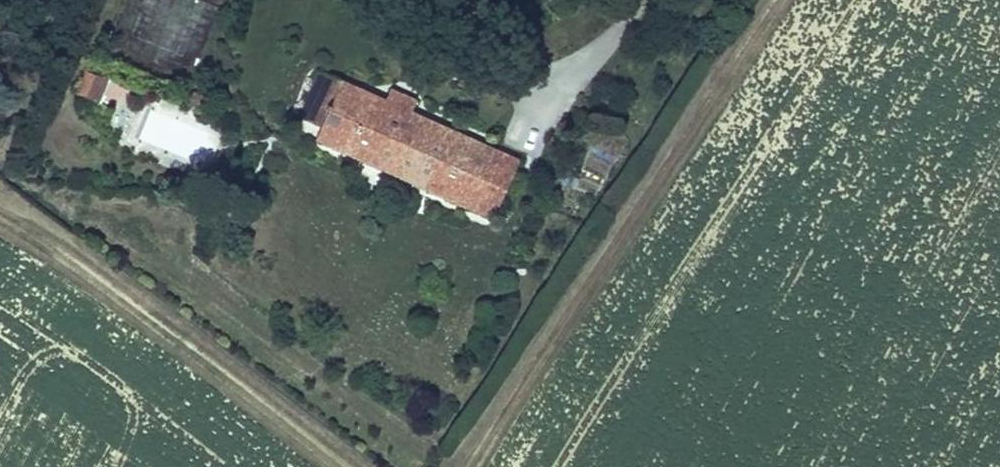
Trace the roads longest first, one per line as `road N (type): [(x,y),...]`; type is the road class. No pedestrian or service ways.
road 1 (track): [(456,466),(769,0)]
road 2 (track): [(0,219),(43,241),(340,466)]
road 3 (track): [(545,103),(630,33),(649,0)]

